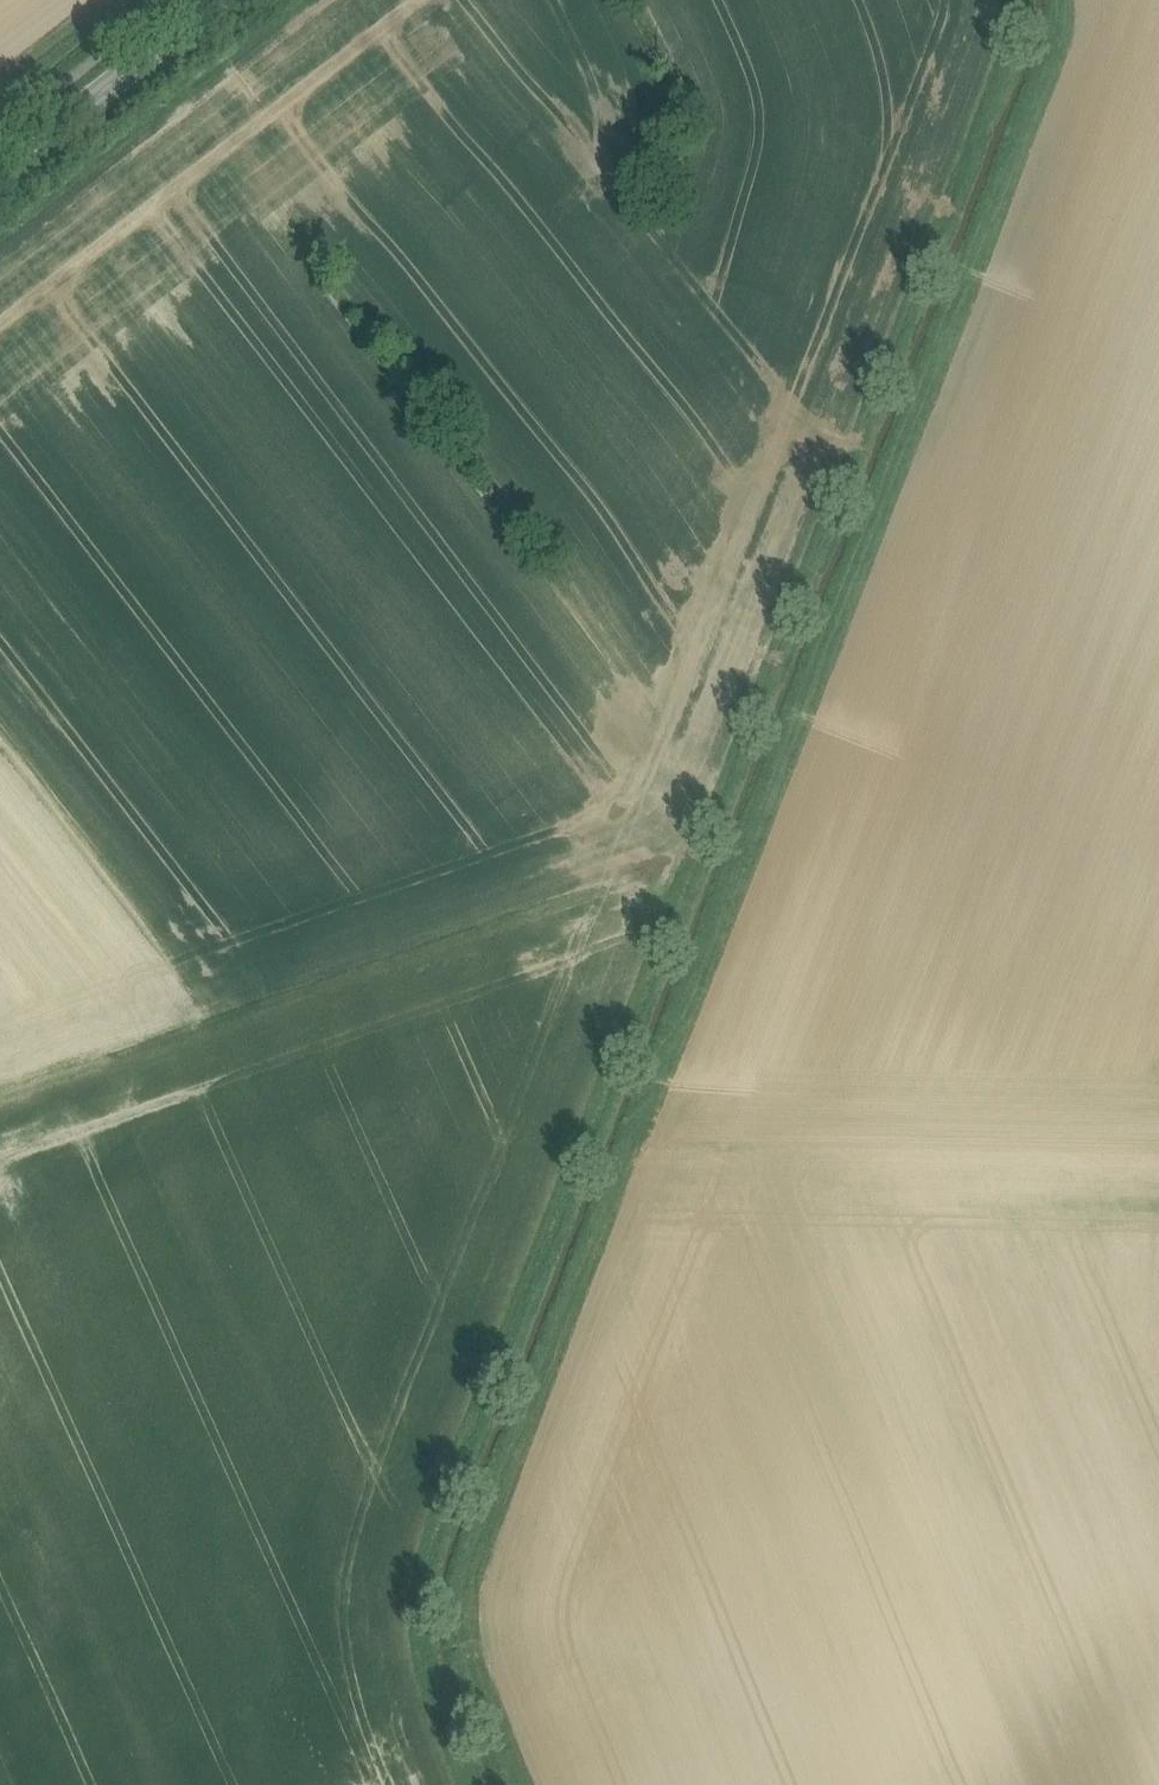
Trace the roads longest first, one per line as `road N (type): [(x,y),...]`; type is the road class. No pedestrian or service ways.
road 1 (secondary): [(216,0),(0,170)]

